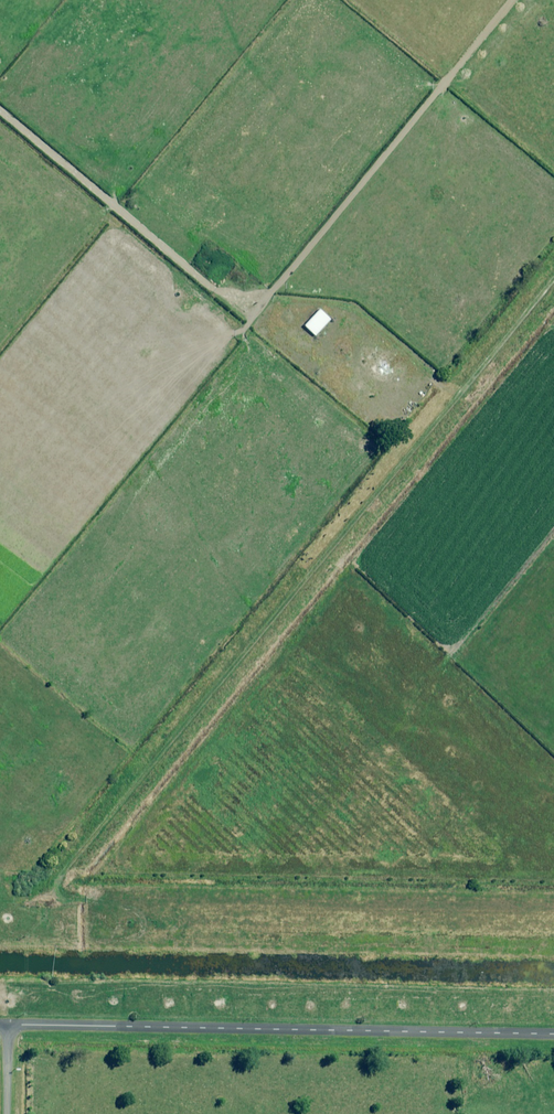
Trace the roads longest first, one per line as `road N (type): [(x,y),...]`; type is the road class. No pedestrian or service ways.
road 1 (track): [(69,869),(462,396)]
road 2 (unclassified): [(553,1035),(8,1025)]
road 3 (residential): [(462,396),(553,285)]

